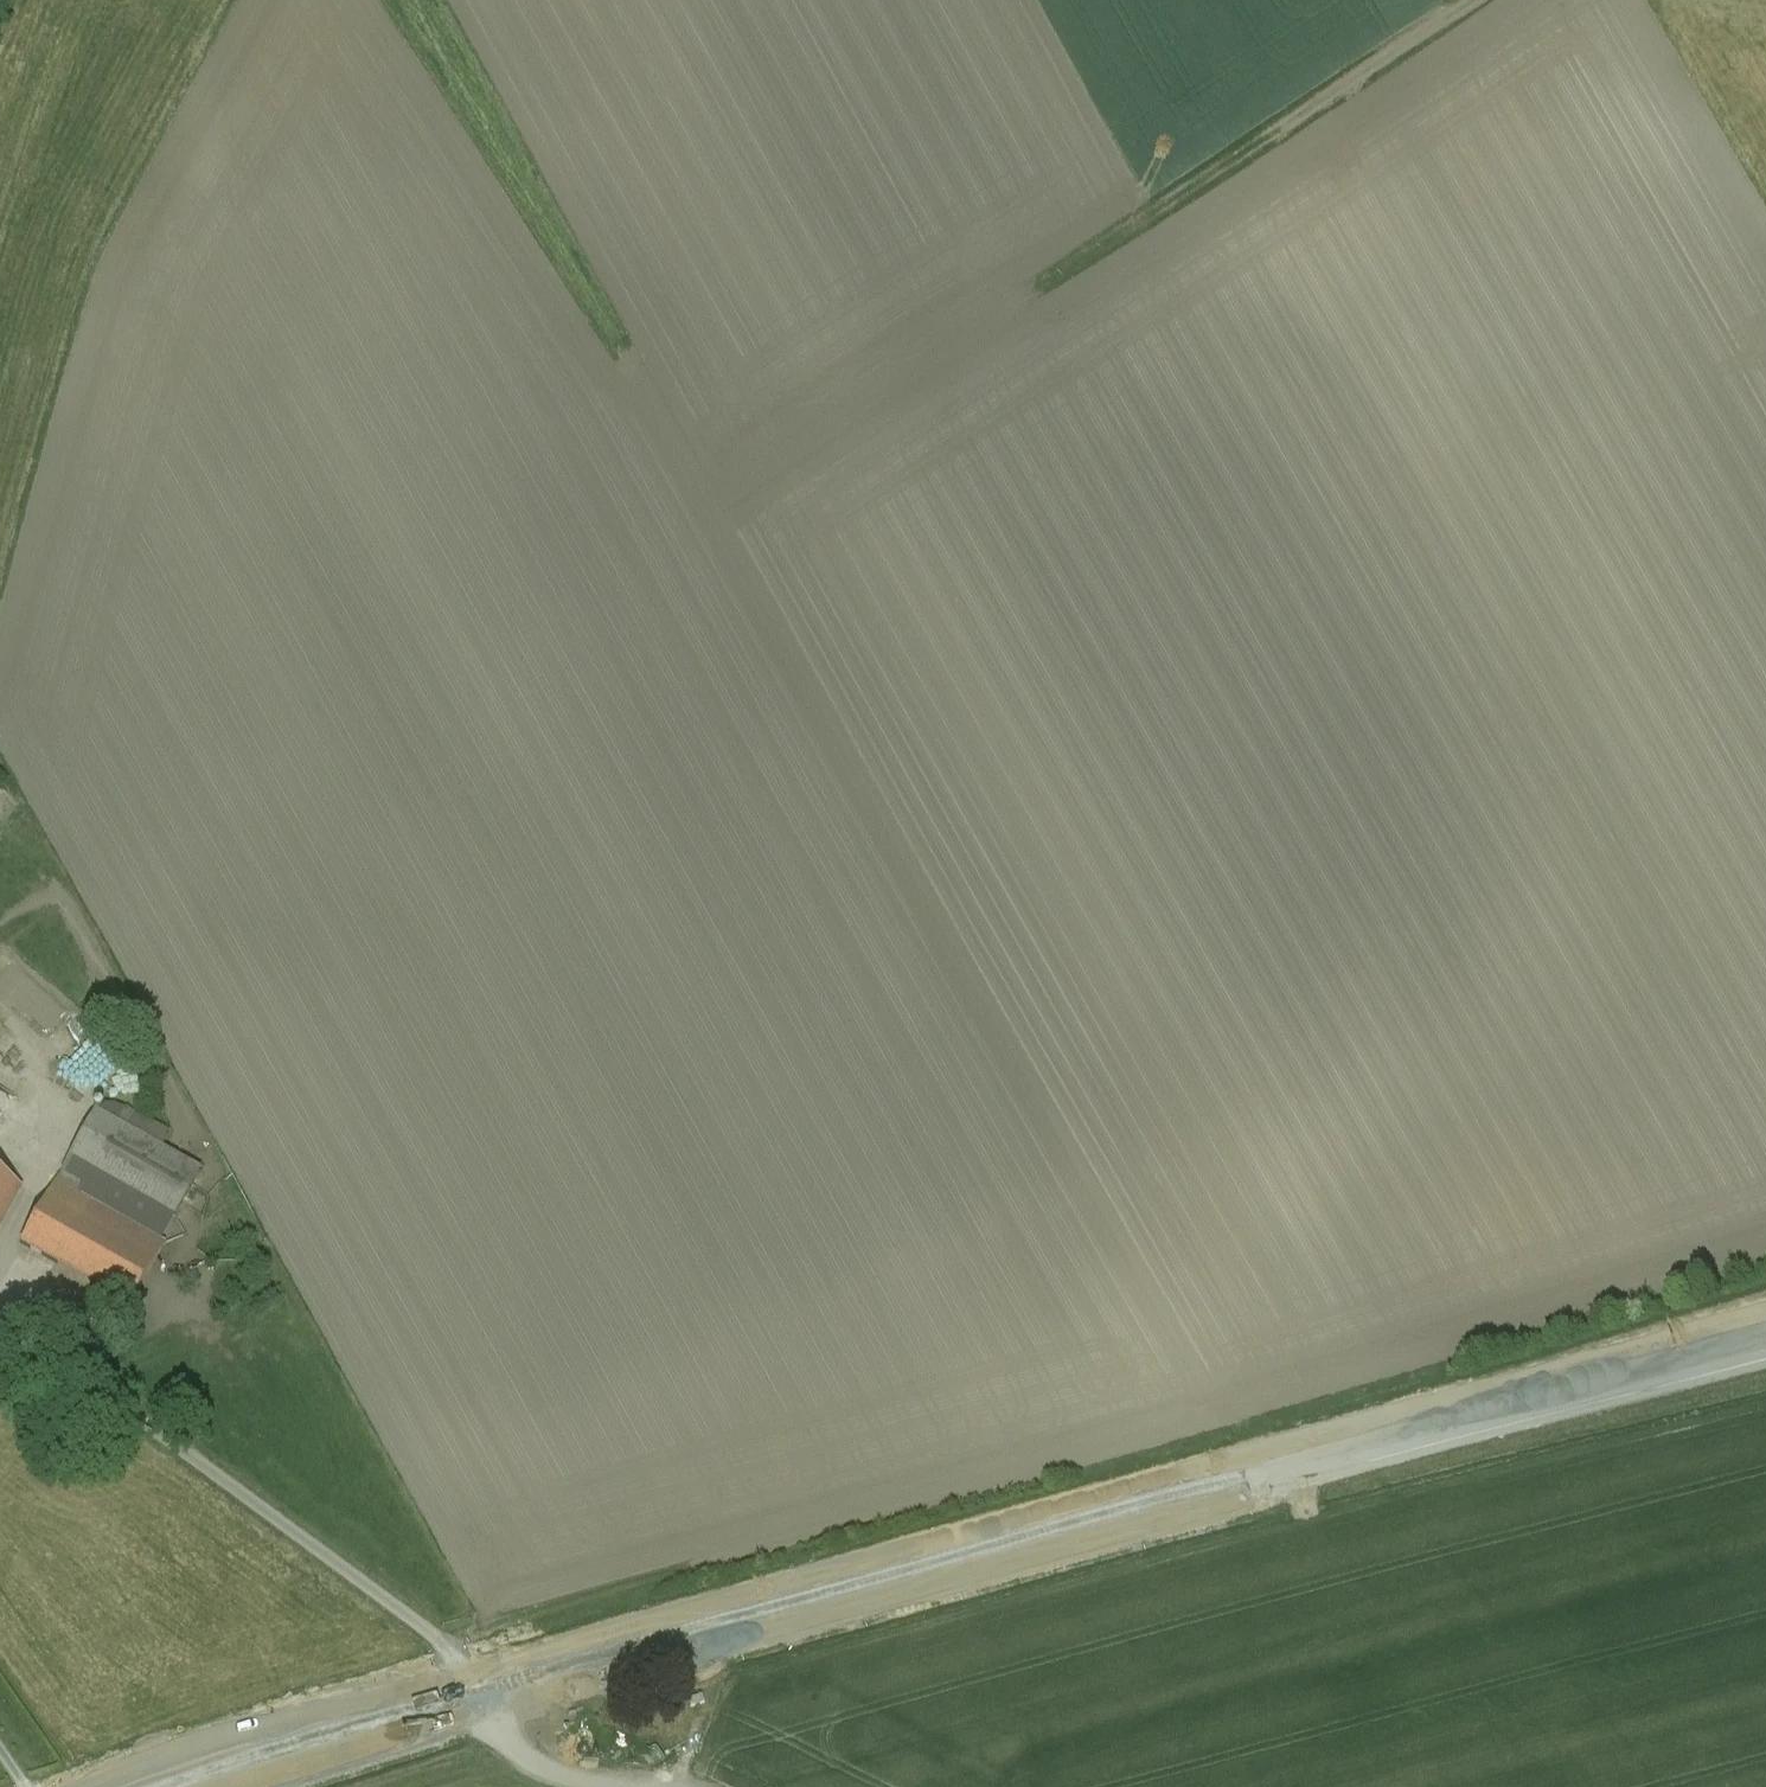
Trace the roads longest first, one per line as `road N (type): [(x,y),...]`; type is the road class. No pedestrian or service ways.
road 1 (secondary): [(477,1695),(1765,1331)]
road 2 (secondary): [(184,1786),(477,1695)]
road 3 (unclassified): [(629,1786),(540,1764),(499,1735),(477,1695)]

